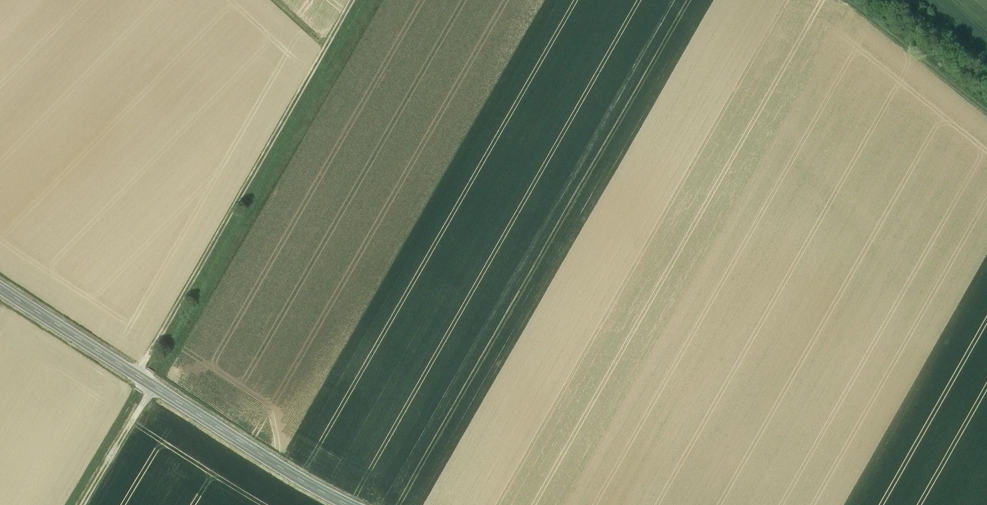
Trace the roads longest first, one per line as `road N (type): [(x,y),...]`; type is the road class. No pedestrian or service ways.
road 1 (track): [(279,0),(328,44),(137,376)]
road 2 (secondary): [(348,504),(0,289)]
road 3 (track): [(844,0),(986,111)]
road 4 (track): [(83,504),(154,386)]

